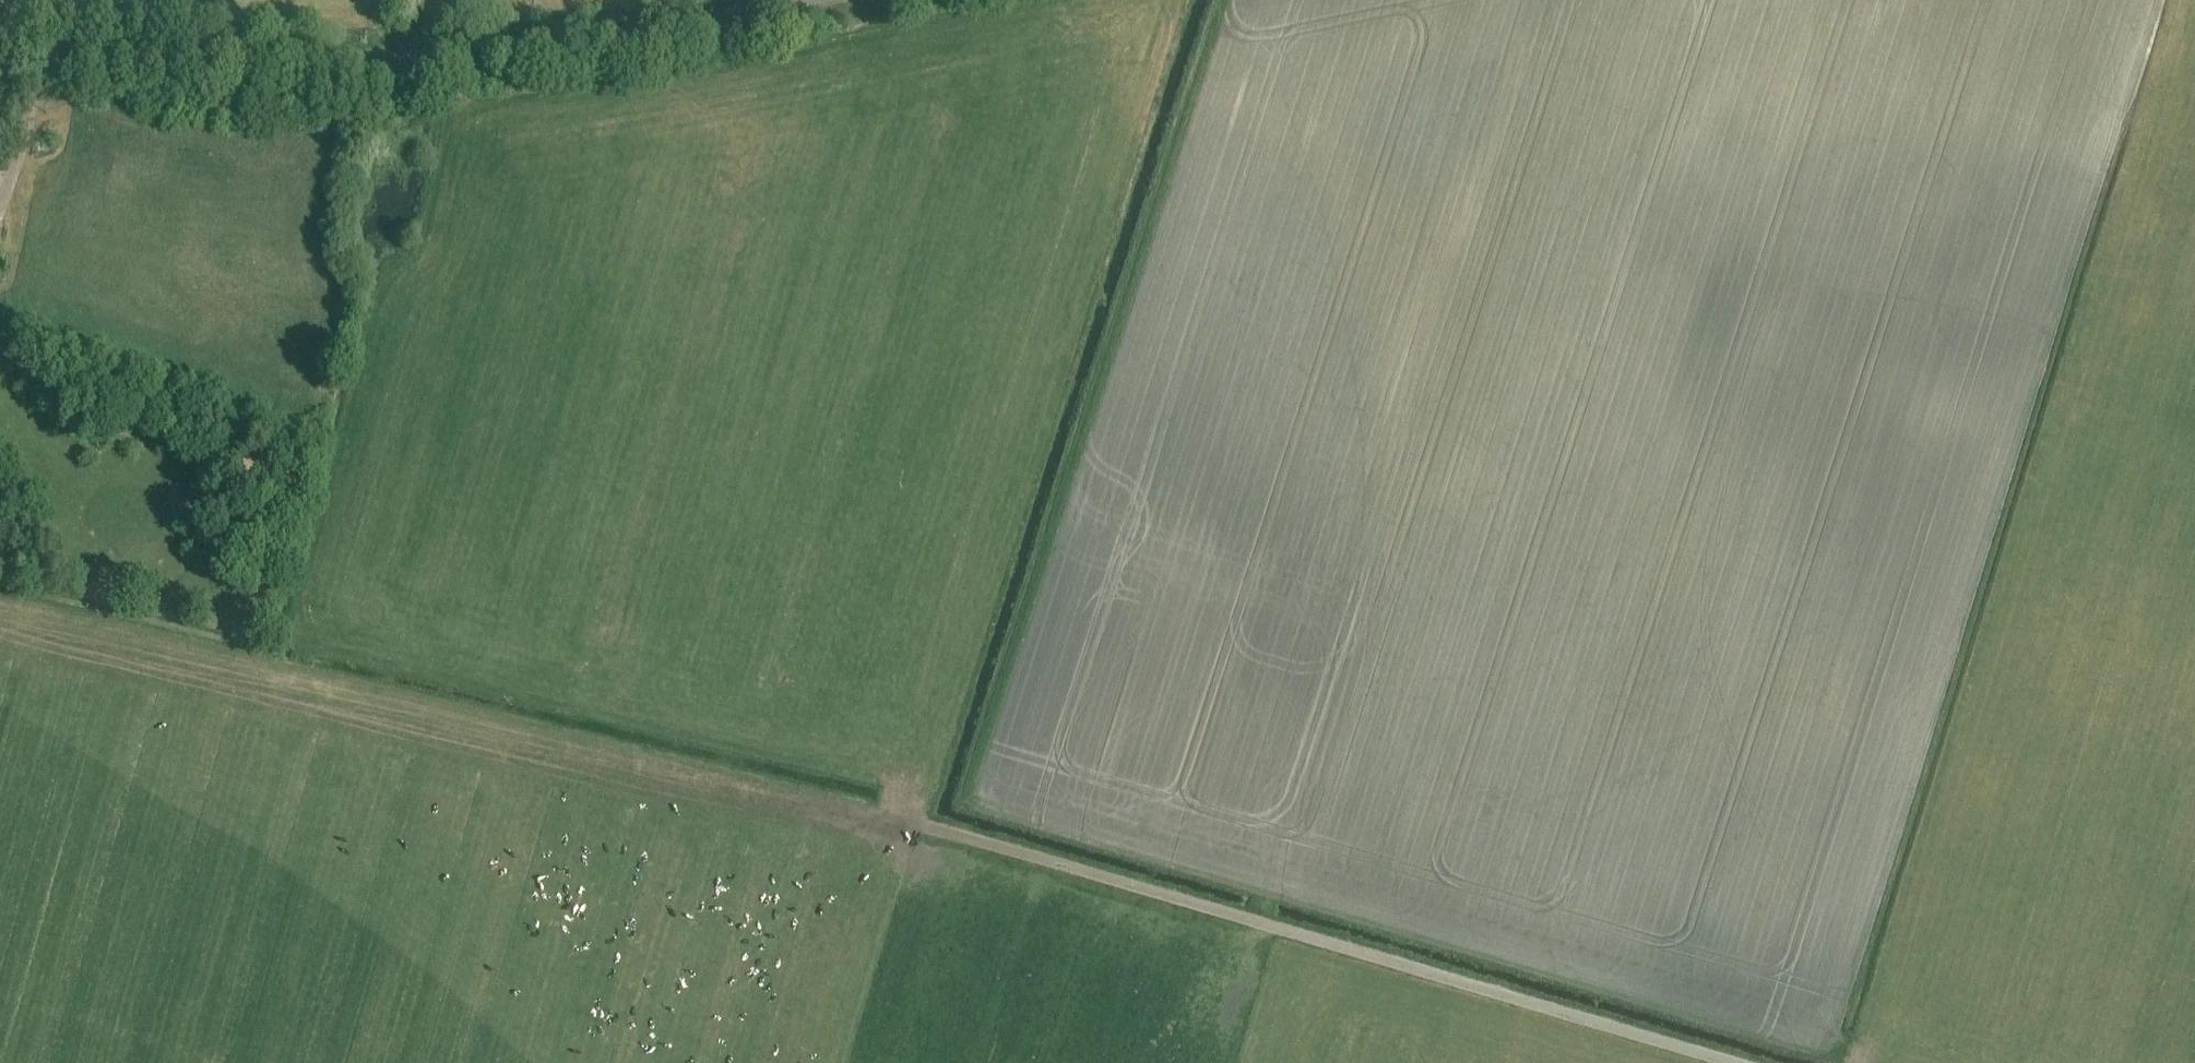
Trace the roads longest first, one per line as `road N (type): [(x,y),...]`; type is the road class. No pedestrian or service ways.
road 1 (unclassified): [(0,52),(350,63),(519,49),(808,0)]

